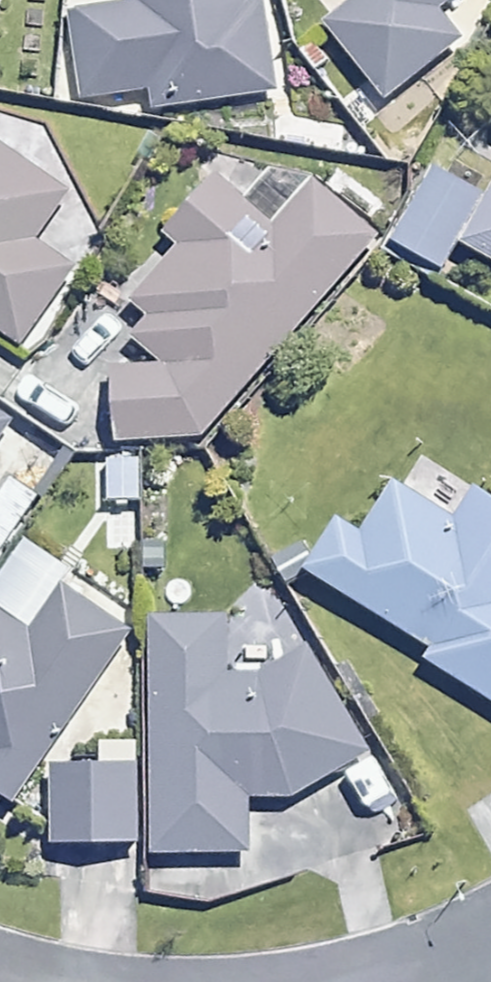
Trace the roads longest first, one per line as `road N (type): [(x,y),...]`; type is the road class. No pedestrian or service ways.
road 1 (residential): [(347,981),(490,915)]

